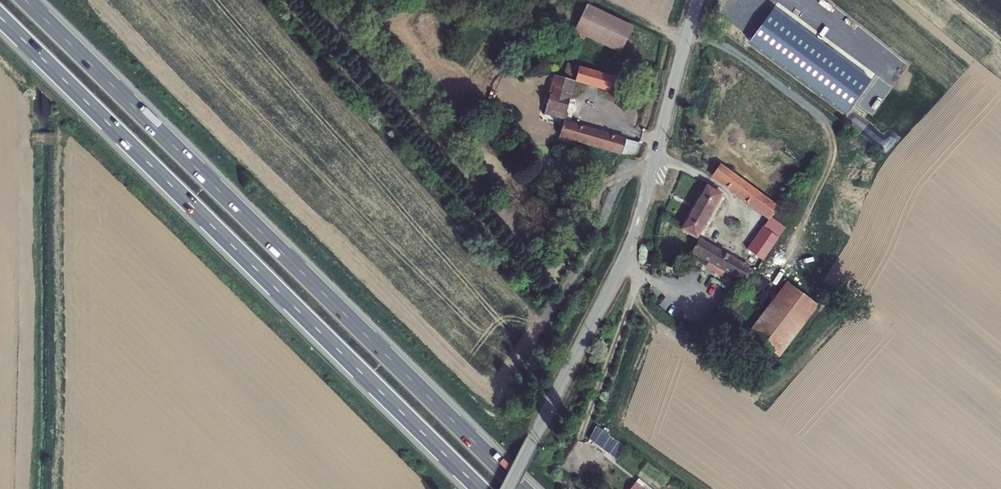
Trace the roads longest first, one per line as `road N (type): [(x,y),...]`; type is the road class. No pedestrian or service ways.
road 1 (motorway): [(522,488),(25,0)]
road 2 (motorway): [(0,16),(479,488)]
road 3 (residential): [(507,488),(630,244),(698,0)]
road 4 (track): [(690,28),(728,47),(829,127),(833,157),(792,246)]
road 5 (track): [(584,431),(633,291),(630,244)]

